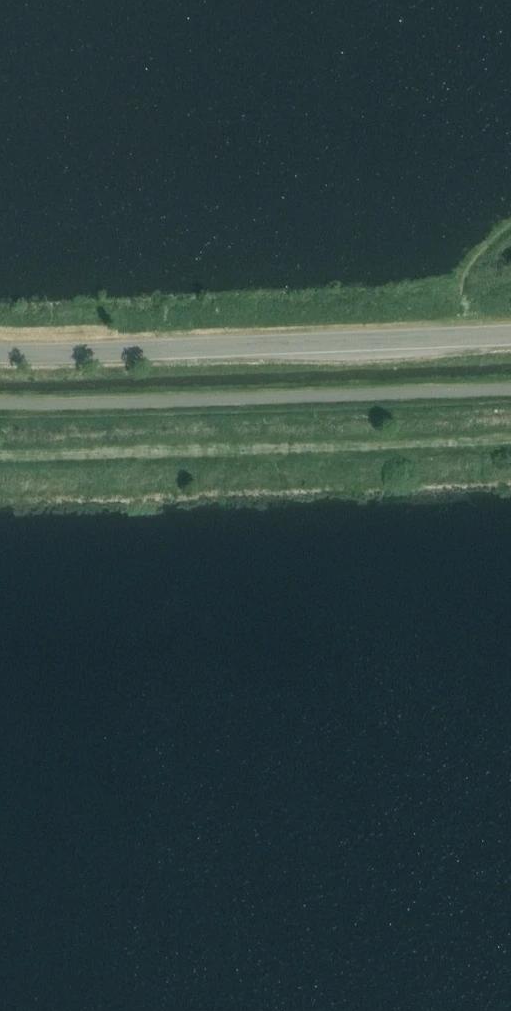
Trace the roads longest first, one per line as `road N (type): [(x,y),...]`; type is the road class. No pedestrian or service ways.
road 1 (tertiary): [(510,336),(0,353)]

